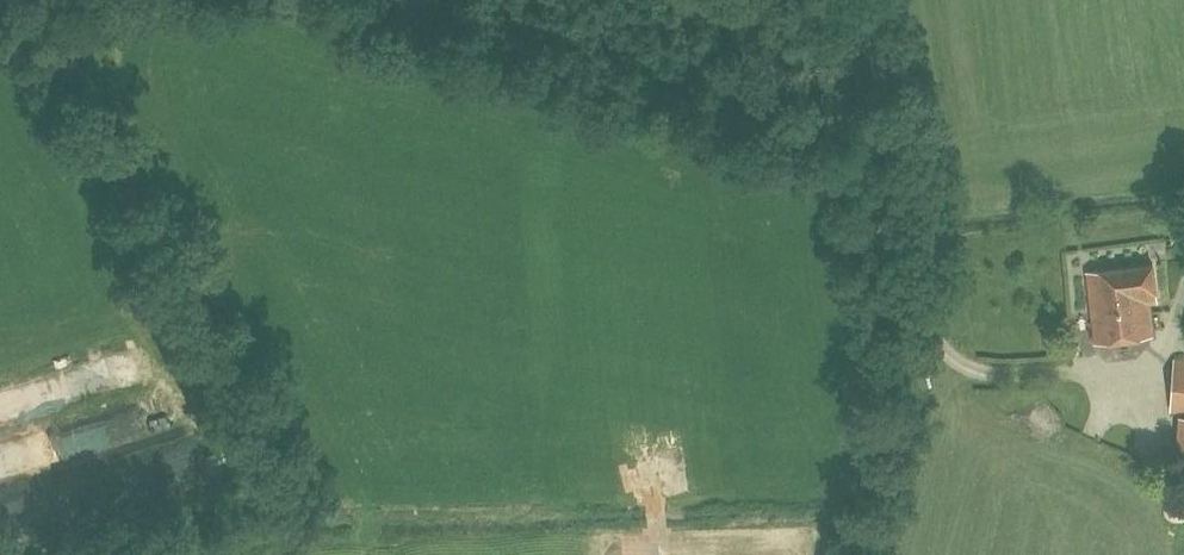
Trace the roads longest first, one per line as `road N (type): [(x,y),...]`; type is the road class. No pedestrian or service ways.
road 1 (track): [(1077,374),(974,372),(950,357),(932,331),(868,0)]

